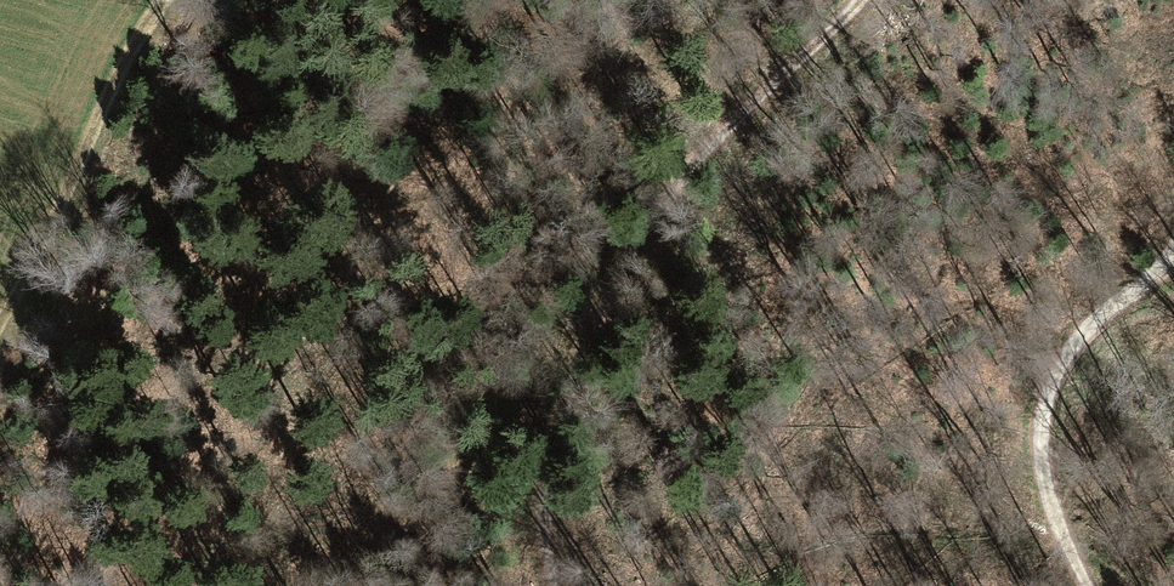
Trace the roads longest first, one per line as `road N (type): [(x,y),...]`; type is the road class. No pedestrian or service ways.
road 1 (track): [(558,585),(543,482),(586,356),(635,252),(688,172),(857,0)]
road 2 (track): [(1089,585),(1051,503),(1044,391),(1066,349),(1173,254)]
road 3 (track): [(164,0),(0,322)]

